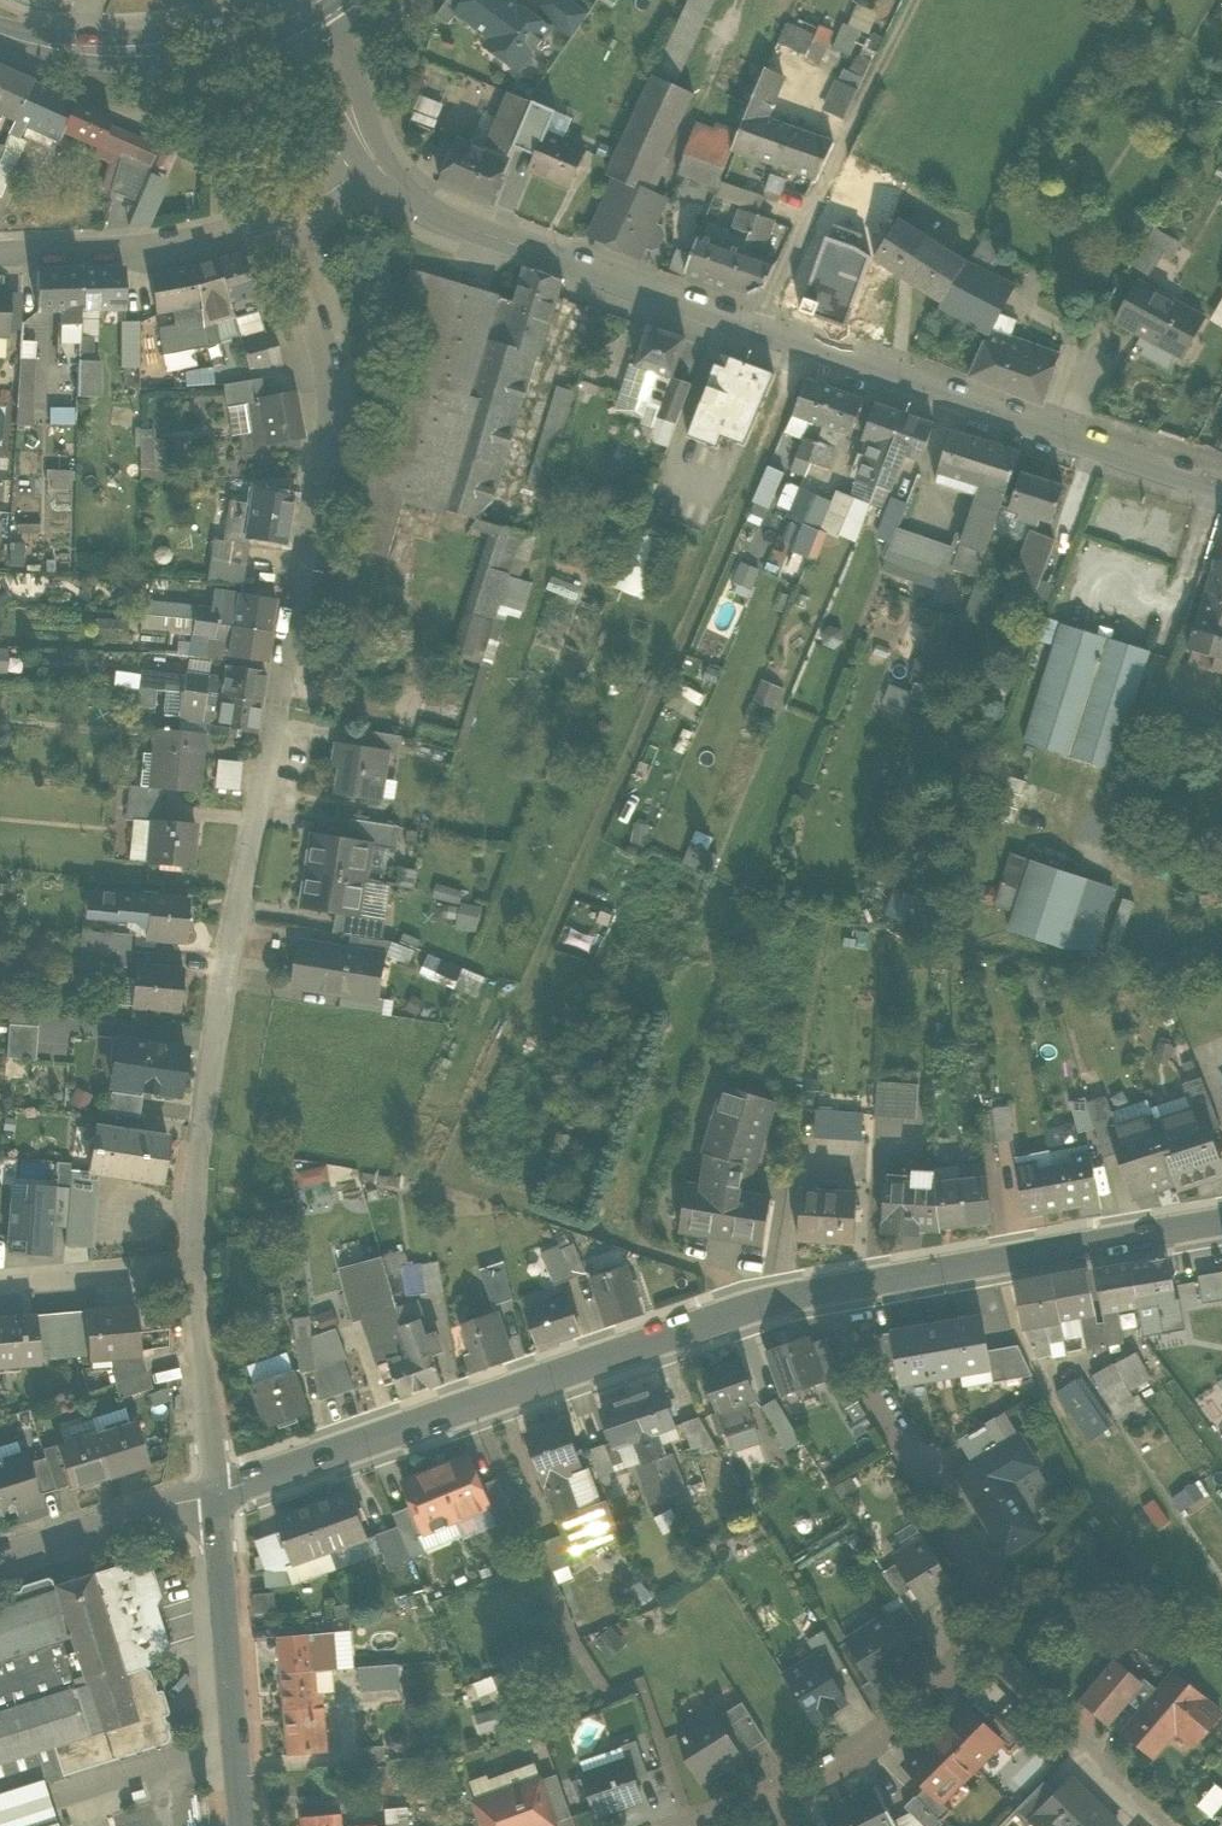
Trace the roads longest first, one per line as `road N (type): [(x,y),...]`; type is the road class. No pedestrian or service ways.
road 1 (residential): [(279,216),(326,353),(332,426),(235,917),(199,1147),(194,1266)]
road 2 (tertiary): [(371,159),(406,196),(448,220),(1221,478)]
road 3 (residential): [(215,1486),(827,1297)]
road 4 (residential): [(827,1297),(1221,1229)]
road 5 (residential): [(827,1297),(988,1573),(976,1642)]
road 6 (tertiary): [(215,1486),(248,1825)]
road 7 (secondary): [(303,0),(235,33),(167,49),(98,50),(0,35)]
road 8 (residential): [(279,216),(133,254),(0,257)]
road 9 (residential): [(976,1642),(1166,1825)]
road 10 (residential): [(976,1642),(885,1731),(771,1799)]
road 11 (residential): [(0,1554),(215,1486)]
road 12 (residential): [(194,1266),(215,1486)]
road 13 (residential): [(194,1266),(0,1279)]
road 14 (tertiary): [(307,0),(371,159)]

